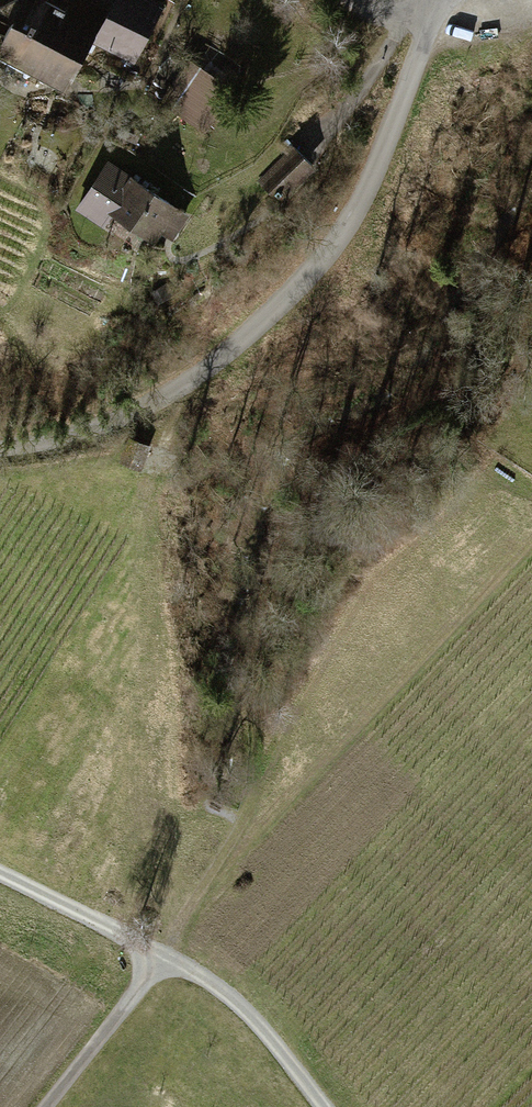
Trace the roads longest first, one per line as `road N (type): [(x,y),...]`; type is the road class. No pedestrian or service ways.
road 1 (unclassified): [(0,446),(88,429),(172,387),(267,320),(332,248),(377,165),(429,23)]
road 2 (track): [(156,938),(256,1024),(319,1106)]
road 3 (track): [(156,938),(32,1106)]
road 4 (track): [(0,857),(156,938)]

